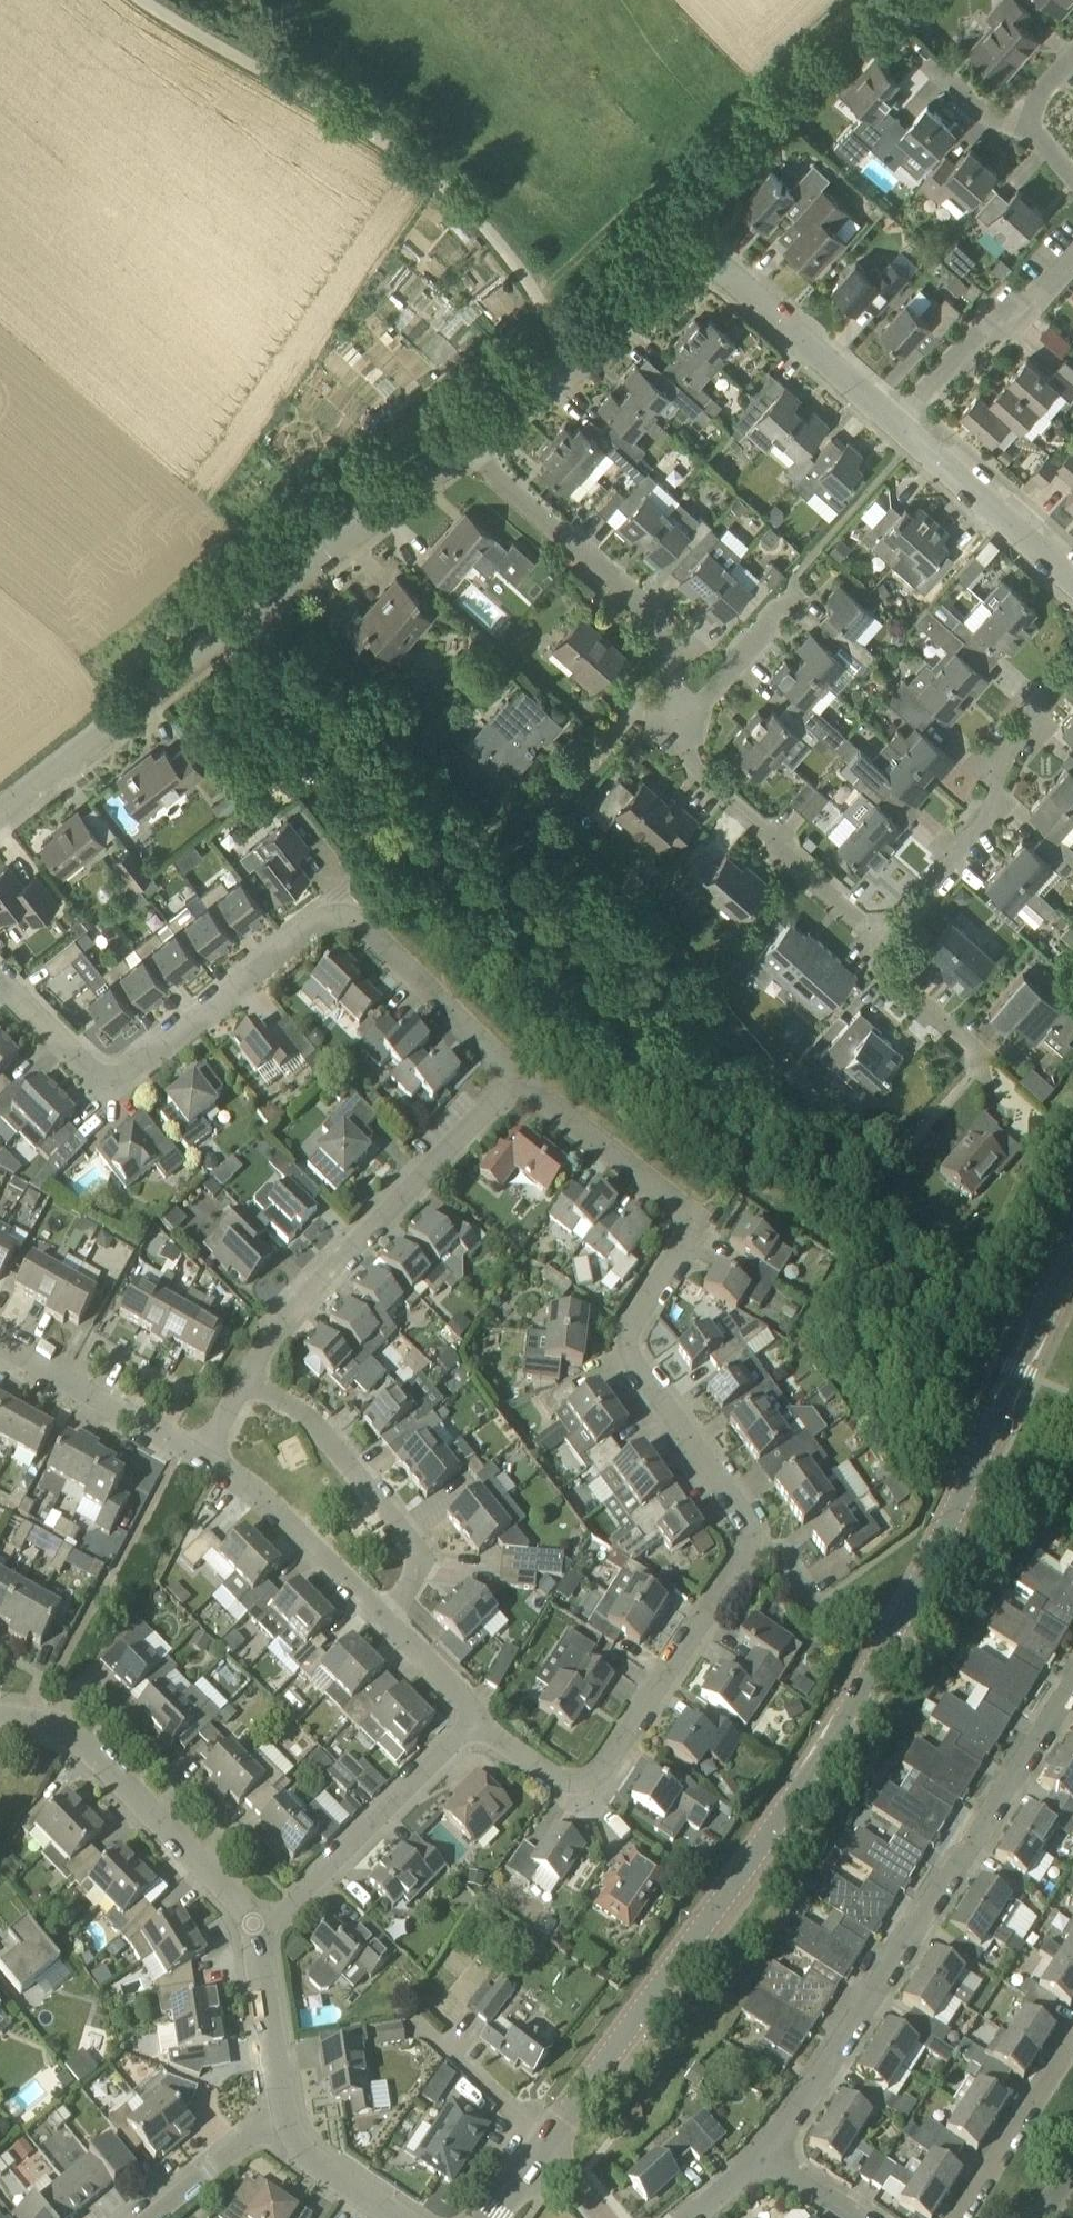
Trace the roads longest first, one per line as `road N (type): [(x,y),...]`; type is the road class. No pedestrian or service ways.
road 1 (tertiary): [(548,2137),(696,1943),(827,1746),(950,1525),(1072,1258)]
road 2 (residential): [(517,1075),(359,926),(330,917),(123,1075),(96,1070),(0,974)]
road 3 (residential): [(0,815),(464,447)]
road 4 (unclassified): [(571,362),(496,238),(421,169),(246,57),(125,0)]
road 5 (residential): [(755,1529),(632,1344),(635,1317),(679,1249),(686,1227),(675,1205),(517,1075)]
road 6 (residential): [(766,2152),(1072,1680)]
road 7 (track): [(873,0),(540,301)]
road 8 (residential): [(475,1718),(542,1770),(569,1782),(592,1775),(755,1529)]
road 9 (residential): [(244,1382),(302,1297),(517,1075)]
road 10 (residential): [(671,708),(659,633),(643,605),(464,447)]
road 11 (residential): [(886,947),(979,827),(1010,745),(1072,671)]
road 12 (residential): [(253,1923),(84,1747),(55,1727),(0,1717)]
road 13 (residential): [(379,1618),(404,1594),(420,1559),(403,1529),(304,1415),(244,1382)]
road 14 (residential): [(886,947),(687,764),(687,720)]
road 15 (residential): [(253,1923),(285,1912),(475,1718)]
road 16 (residential): [(898,428),(988,326),(1035,303),(1072,260)]
road 17 (residential): [(898,428),(719,270)]
road 18 (residential): [(379,1618),(265,1501),(205,1459)]
road 19 (residential): [(205,1459),(0,1342)]
road 20 (residential): [(1072,582),(898,428)]
road 21 (residential): [(958,2217),(1072,2046)]
road 22 (residential): [(287,2119),(253,1923)]
road 23 (residential): [(571,362),(698,273),(719,270)]
road 24 (residential): [(151,2217),(242,2143),(287,2119)]
road 25 (residential): [(973,1069),(968,1044),(893,983),(886,947)]
road 26 (residential): [(687,720),(792,605)]
road 27 (residential): [(401,2217),(309,2153),(287,2119)]
road 28 (residential): [(475,1718),(379,1618)]
road 29 (residential): [(464,447),(571,362)]
road 30 (residential): [(1033,125),(998,125),(924,60)]

